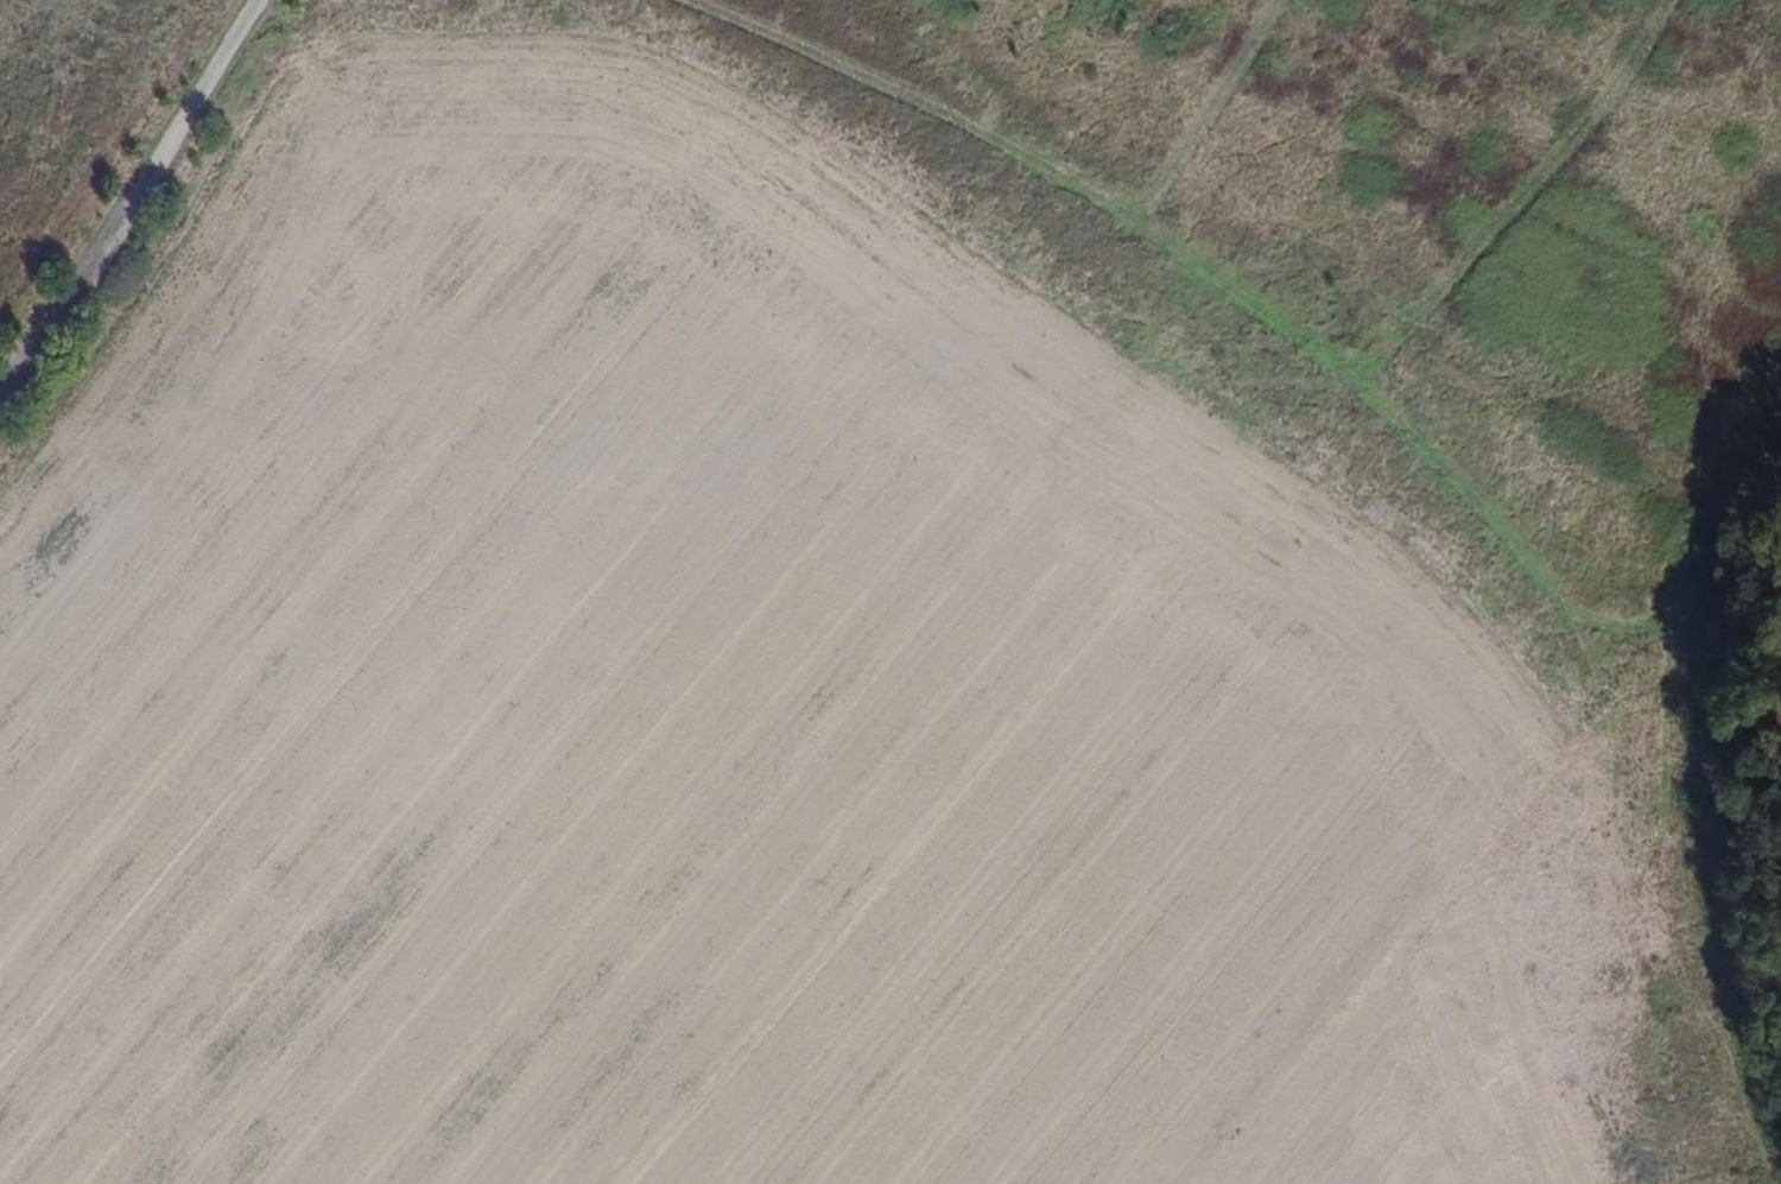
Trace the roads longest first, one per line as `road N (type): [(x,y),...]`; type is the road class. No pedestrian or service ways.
road 1 (unclassified): [(0,392),(92,271),(266,0)]

